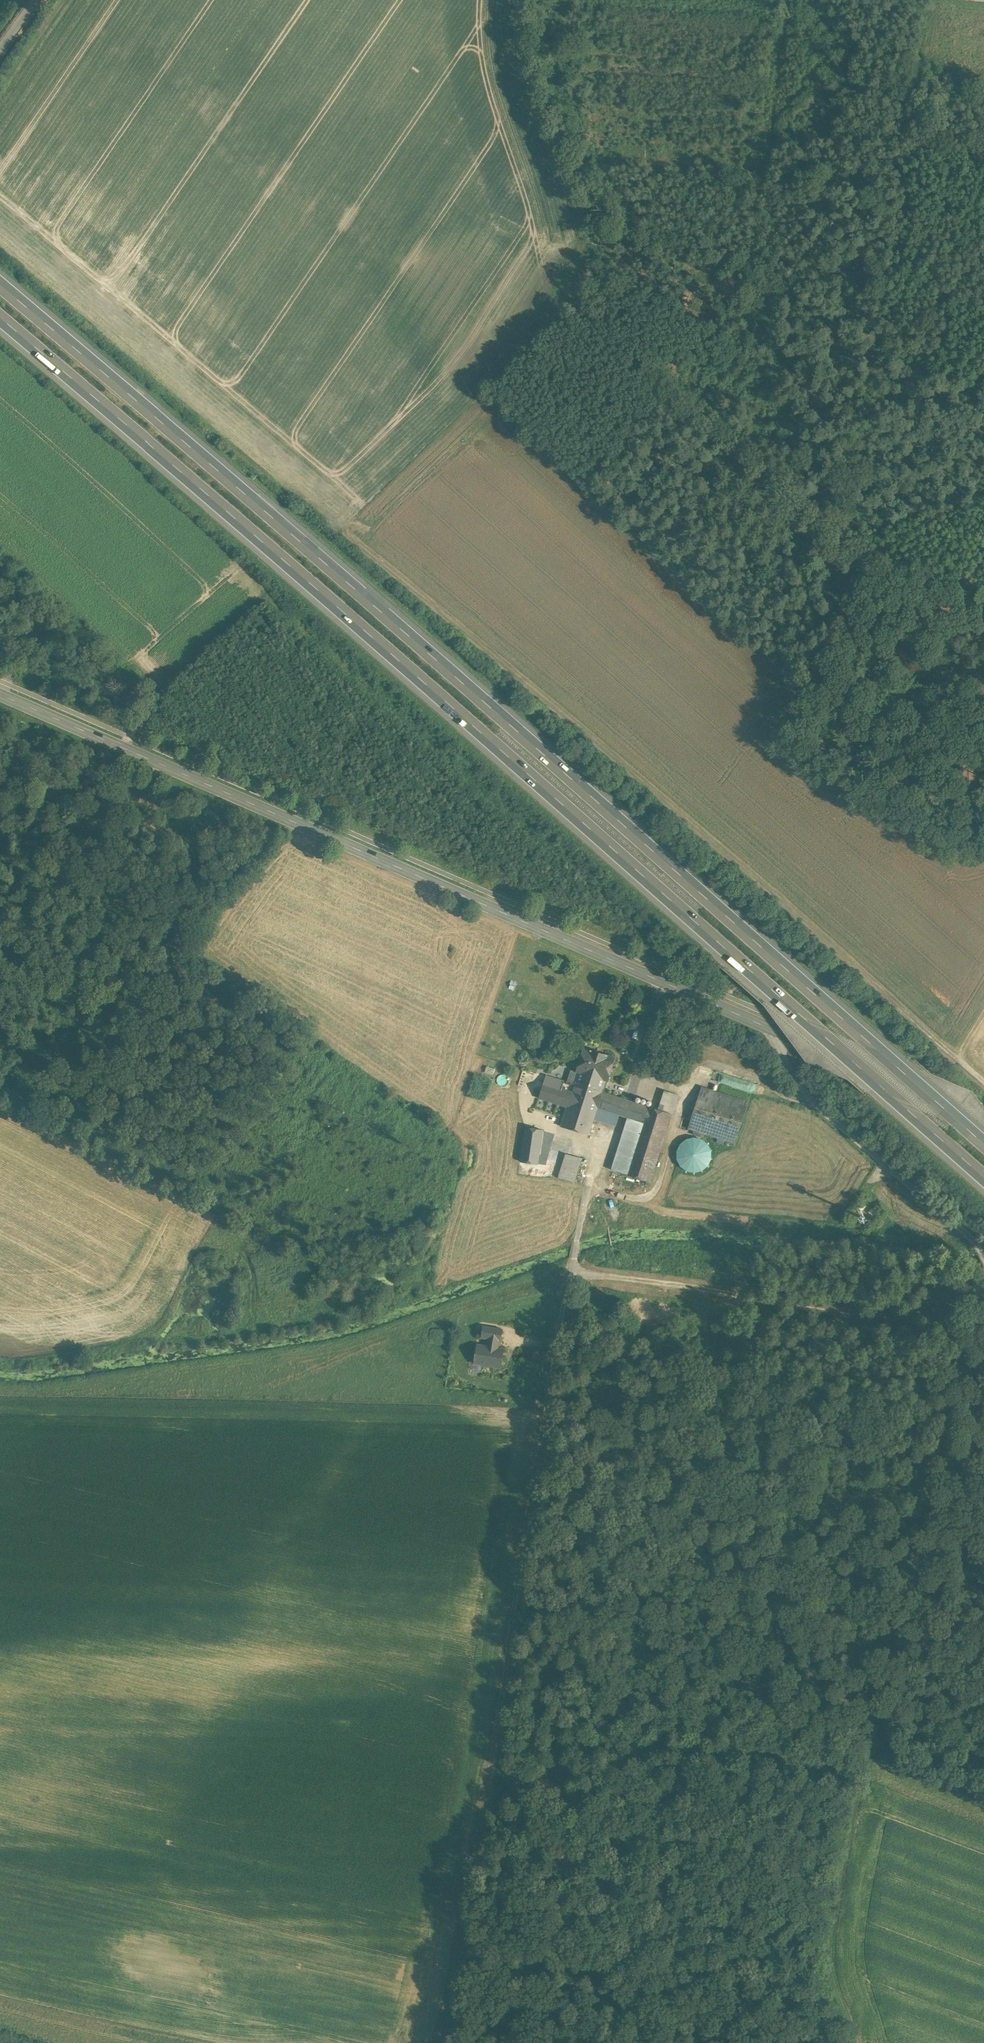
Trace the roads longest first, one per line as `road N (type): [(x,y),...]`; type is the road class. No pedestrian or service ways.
road 1 (motorway): [(0,314),(566,800),(983,1172)]
road 2 (motorway): [(983,1136),(324,553),(0,280)]
road 3 (track): [(983,1082),(337,527)]
road 4 (secondary): [(773,1029),(0,694)]
road 5 (track): [(983,1291),(886,1314),(583,1270),(569,1342),(528,1338)]
road 6 (unclassified): [(773,1029),(788,1069),(818,1104),(983,1252)]
road 7 (secondary): [(983,1120),(773,1029)]

